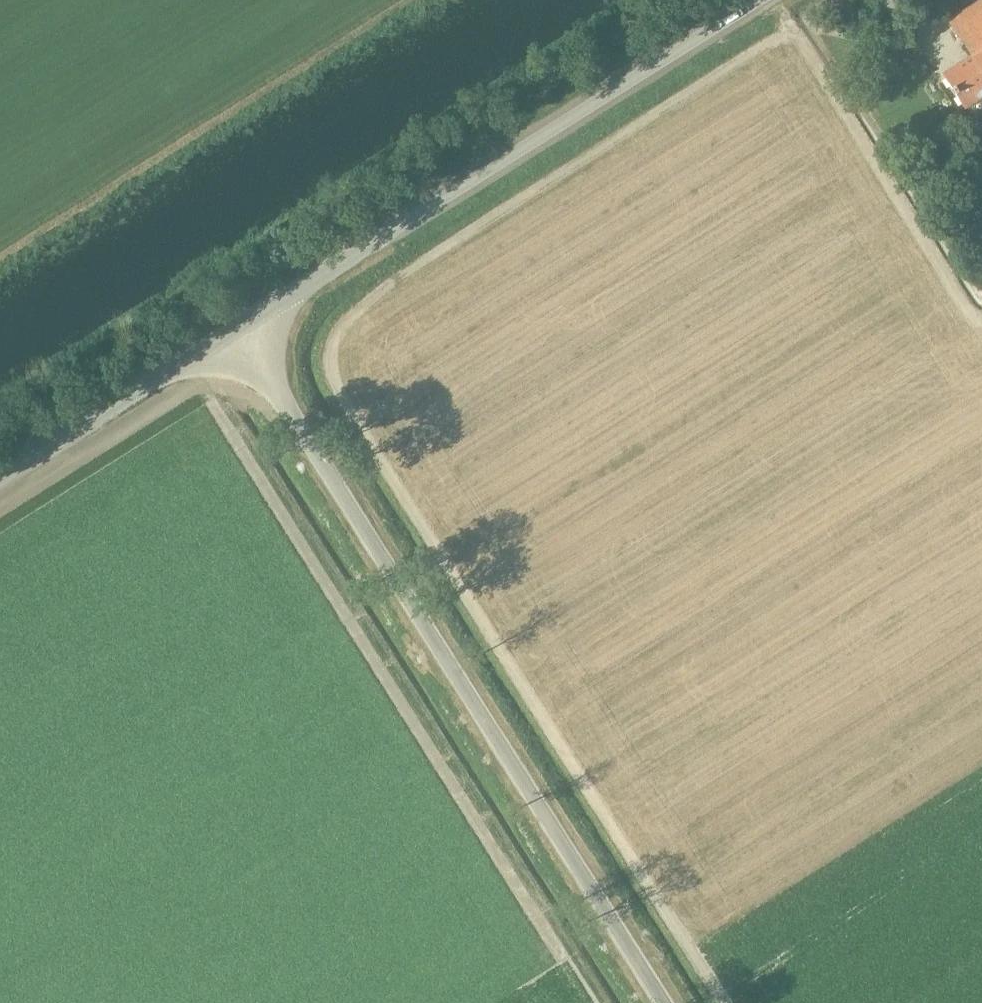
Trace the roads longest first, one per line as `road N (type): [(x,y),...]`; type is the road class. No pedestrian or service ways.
road 1 (unclassified): [(664,1002),(236,328)]
road 2 (unclassified): [(236,328),(757,0)]
road 3 (unclassified): [(0,478),(236,328)]

